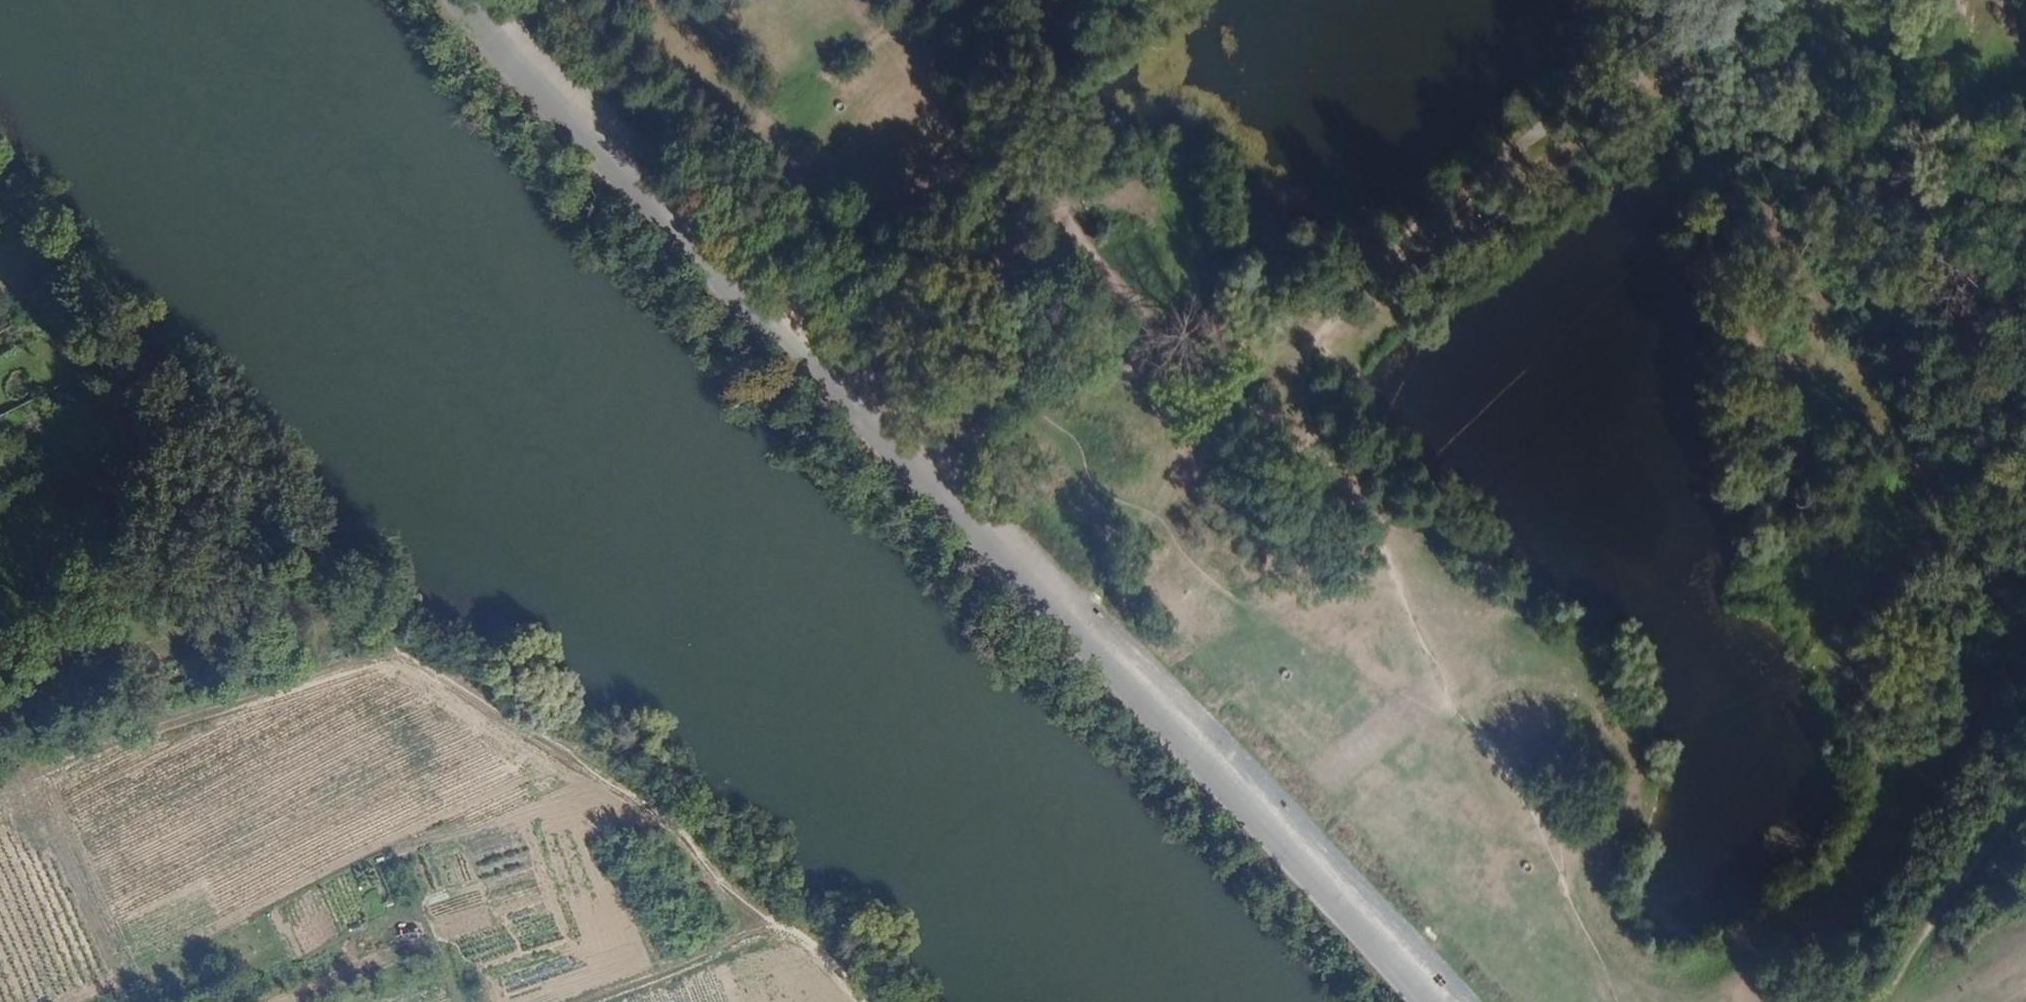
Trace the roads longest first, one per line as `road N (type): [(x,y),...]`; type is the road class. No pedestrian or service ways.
road 1 (track): [(394,640),(672,821),(731,892),(845,971),(869,1001)]
road 2 (track): [(580,1001),(782,926)]

